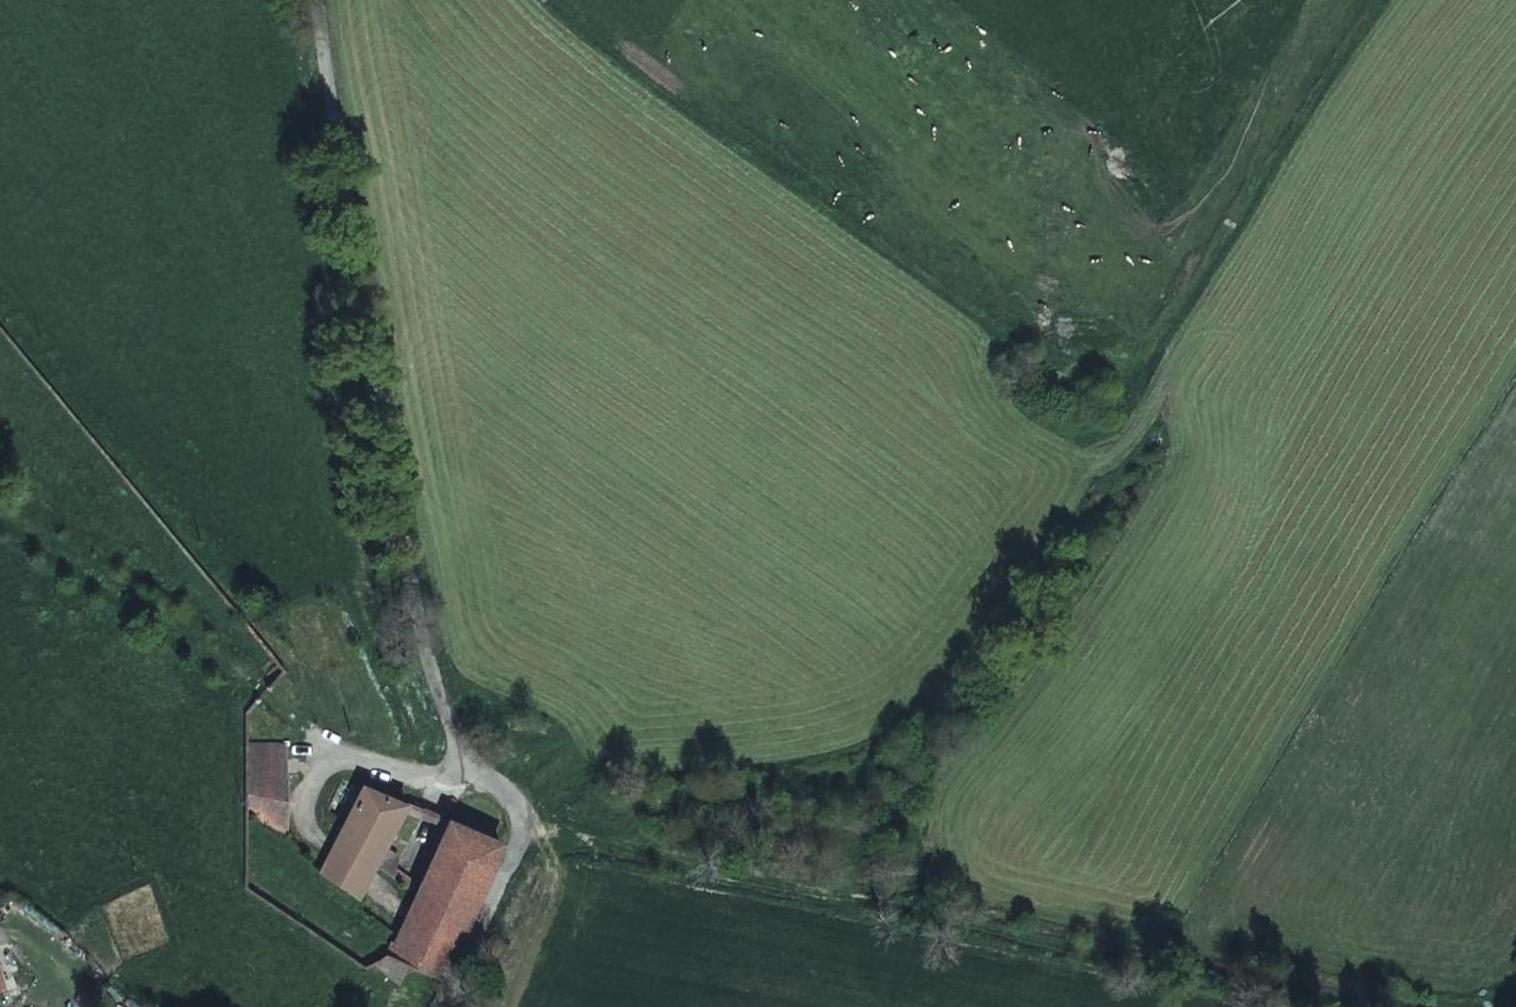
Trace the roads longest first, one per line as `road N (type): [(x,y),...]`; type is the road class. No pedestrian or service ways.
road 1 (unclassified): [(319,0),(389,500),(454,725),(456,763),(519,805),(516,843),(486,918),(437,1006)]

